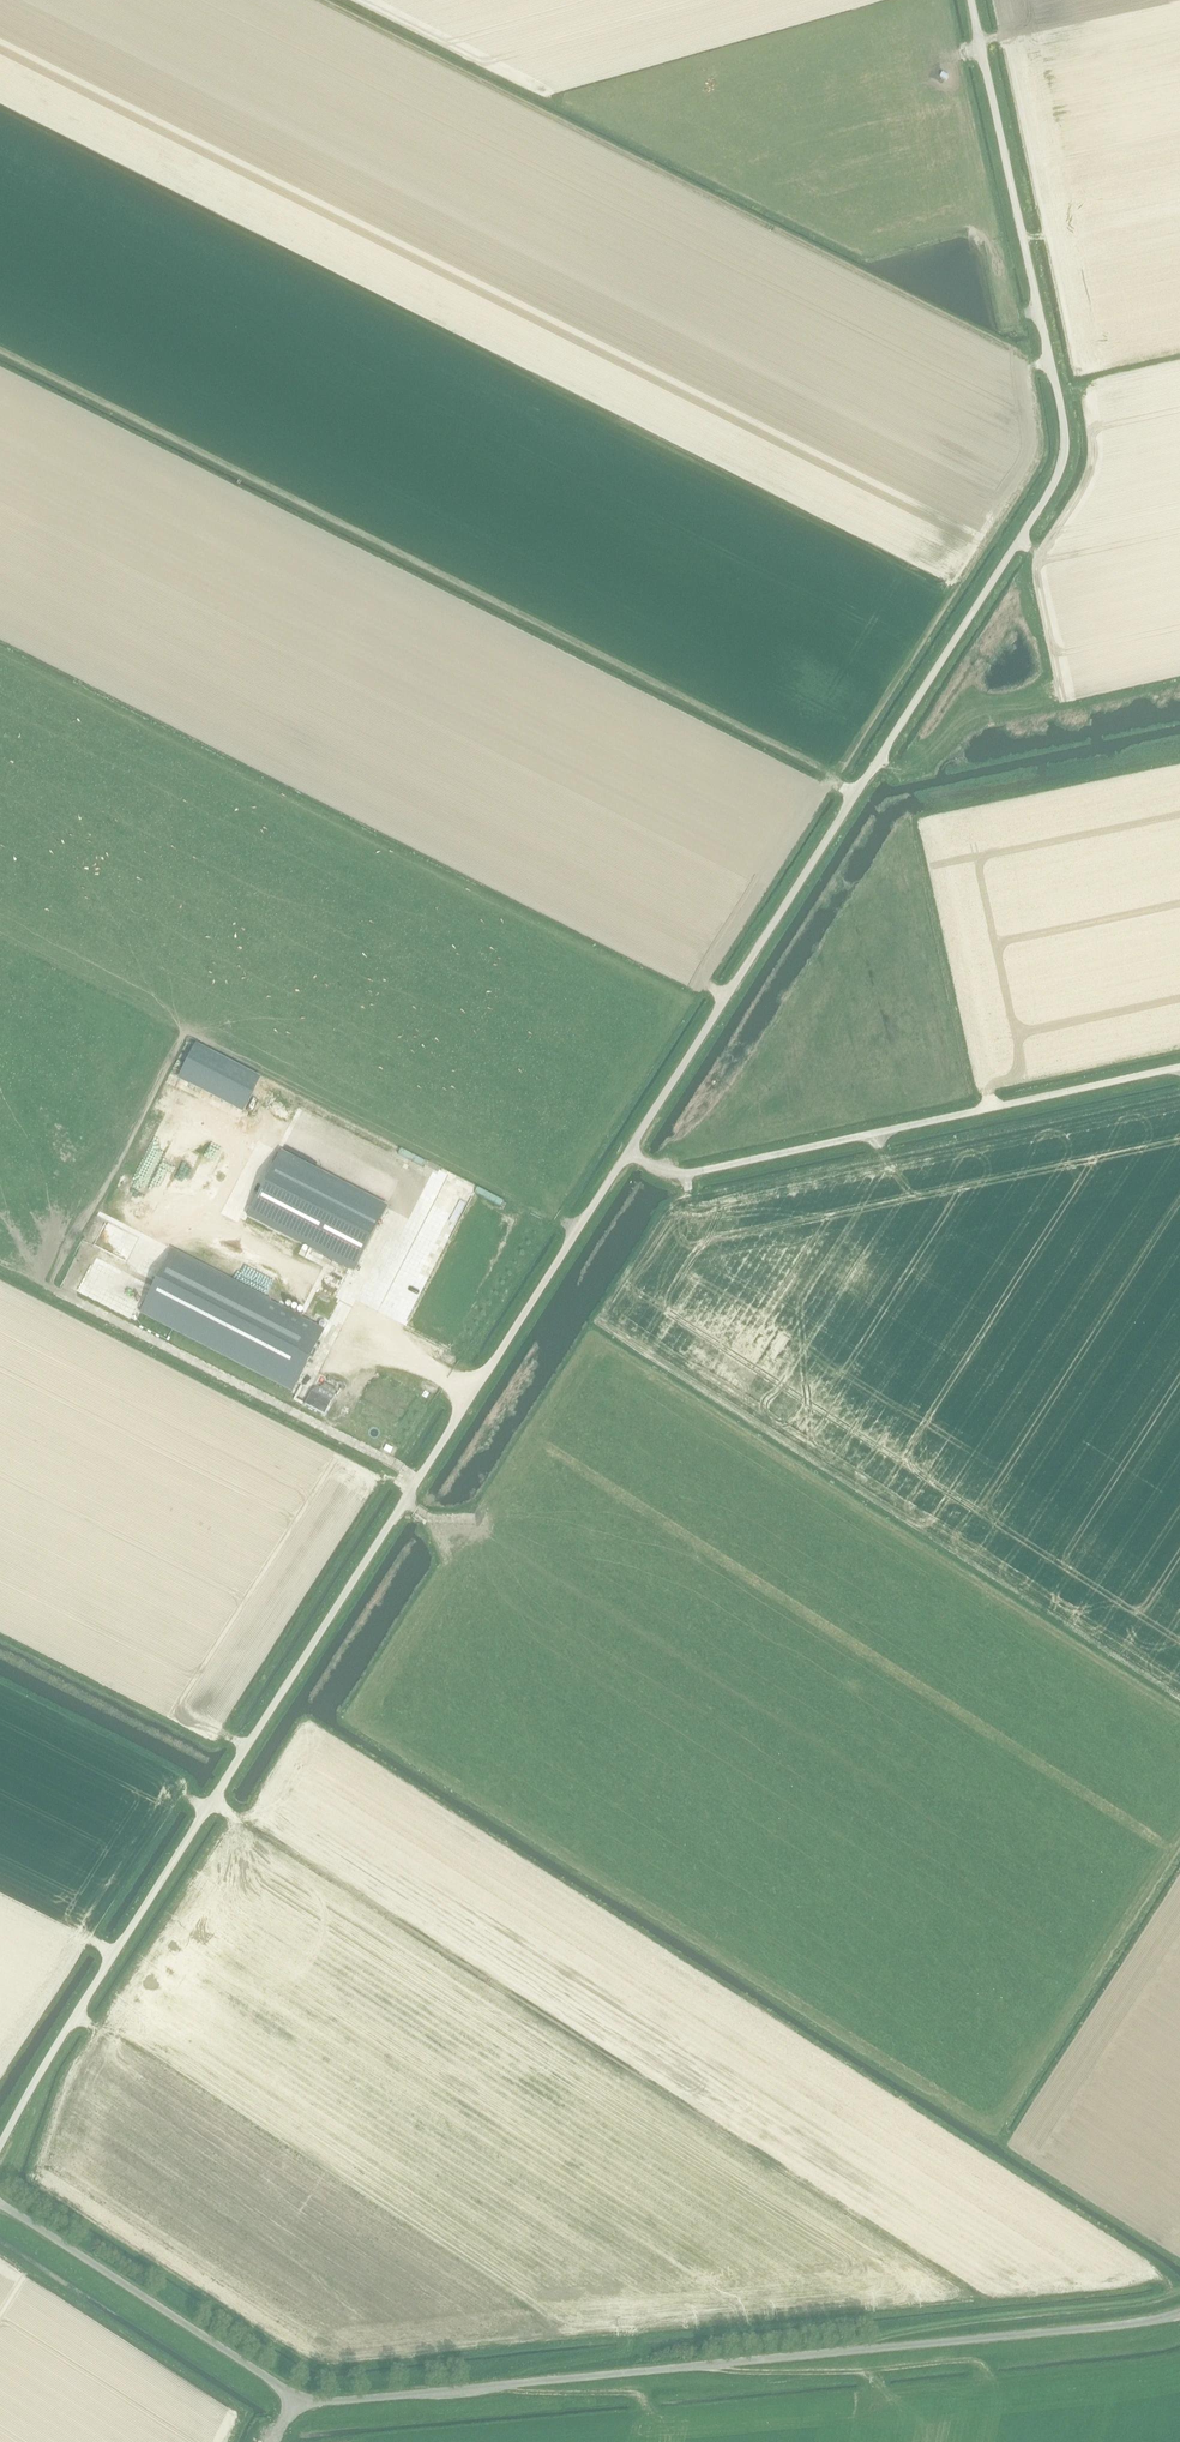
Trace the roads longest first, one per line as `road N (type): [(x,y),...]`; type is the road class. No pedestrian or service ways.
road 1 (unclassified): [(0,2152),(213,1798),(1054,485),(1063,415),(970,0)]
road 2 (unclassified): [(0,2200),(297,2401),(1179,2315)]
road 3 (track): [(838,2351),(1179,2293)]
road 4 (track): [(635,2339),(622,2356),(481,2386),(634,2395),(649,2413)]
road 5 (track): [(698,2365),(755,2374),(867,2371),(872,2401)]
road 6 (track): [(867,2371),(973,2361),(986,2384)]

